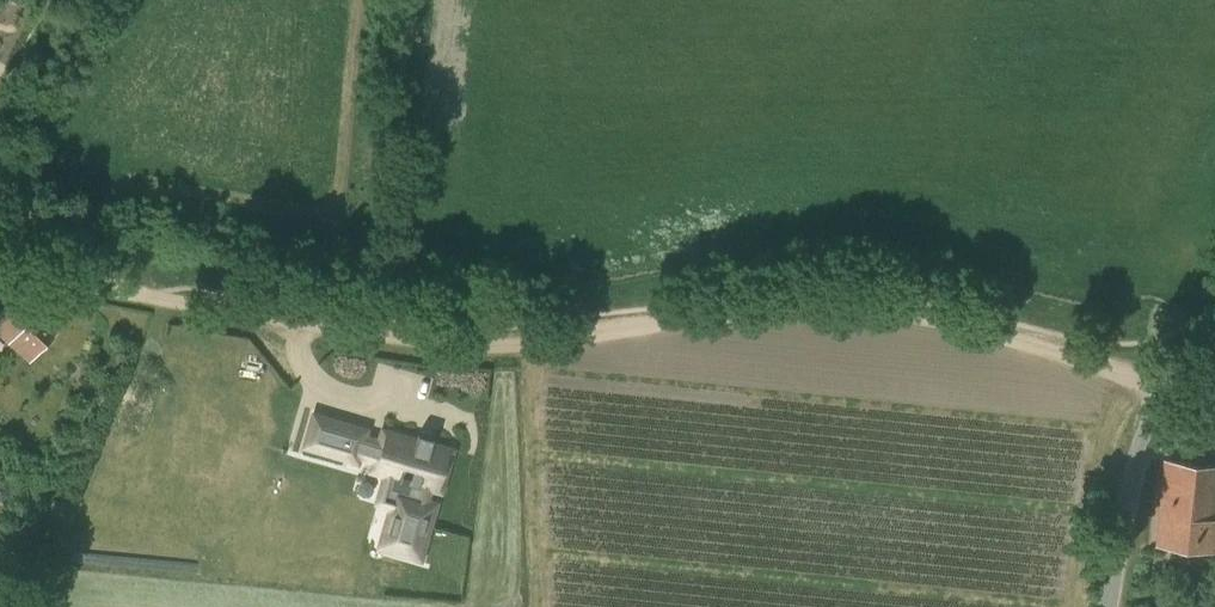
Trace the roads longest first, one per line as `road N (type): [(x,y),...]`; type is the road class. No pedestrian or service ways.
road 1 (track): [(1172,388),(958,326),(848,304),(761,307),(552,340),(439,343),(0,272)]
road 2 (tertiary): [(1107,606),(1131,472),(1151,422),(1214,327)]
road 3 (track): [(131,291),(0,185)]

